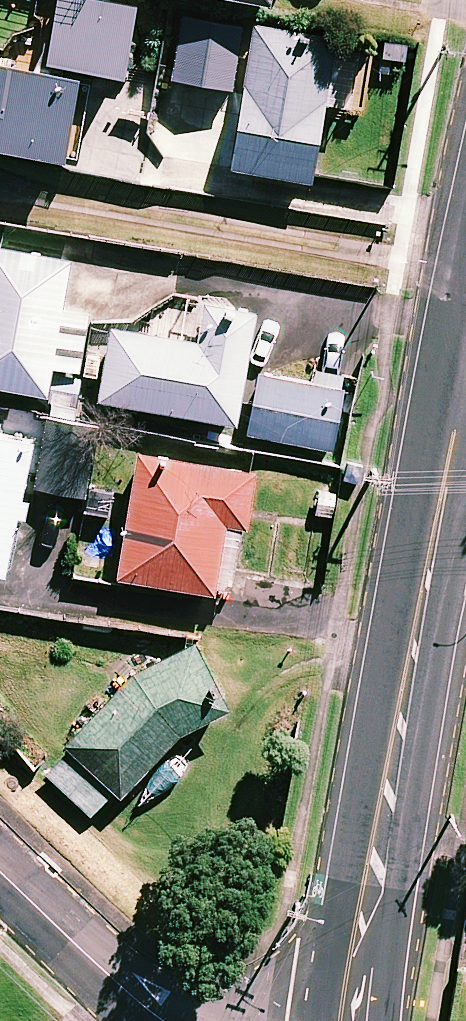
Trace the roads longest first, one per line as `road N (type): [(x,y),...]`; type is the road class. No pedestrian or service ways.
road 1 (tertiary): [(464,377),(348,1020)]
road 2 (residential): [(0,872),(160,1020)]

